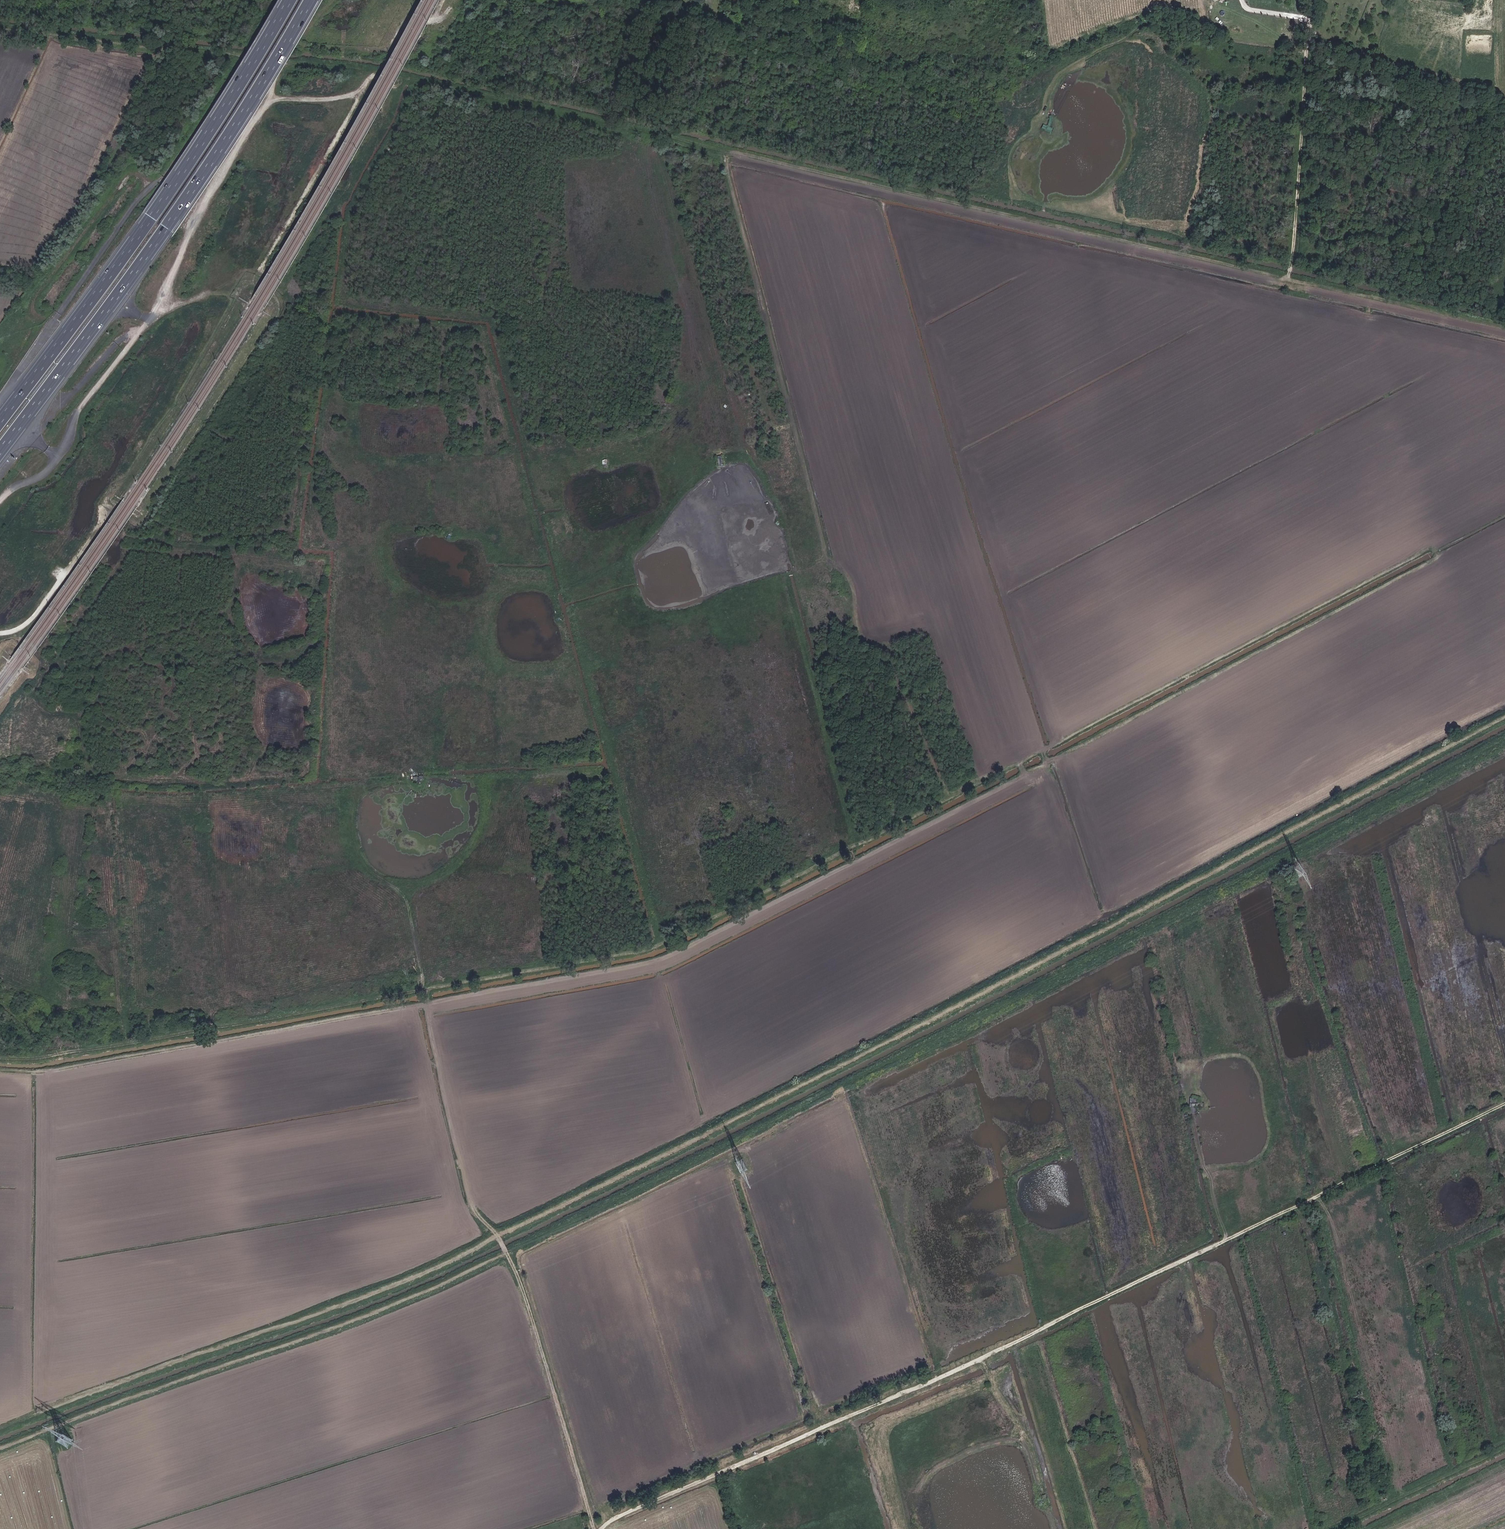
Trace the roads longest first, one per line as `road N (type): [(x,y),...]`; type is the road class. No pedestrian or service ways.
road 1 (motorway): [(0,451),(200,183),(312,0)]
road 2 (motorway): [(288,0),(151,217),(0,421)]
road 3 (track): [(0,22),(380,50),(404,22),(442,19),(455,0)]
road 4 (track): [(357,93),(261,268)]
road 5 (track): [(0,633),(25,625),(105,516)]

